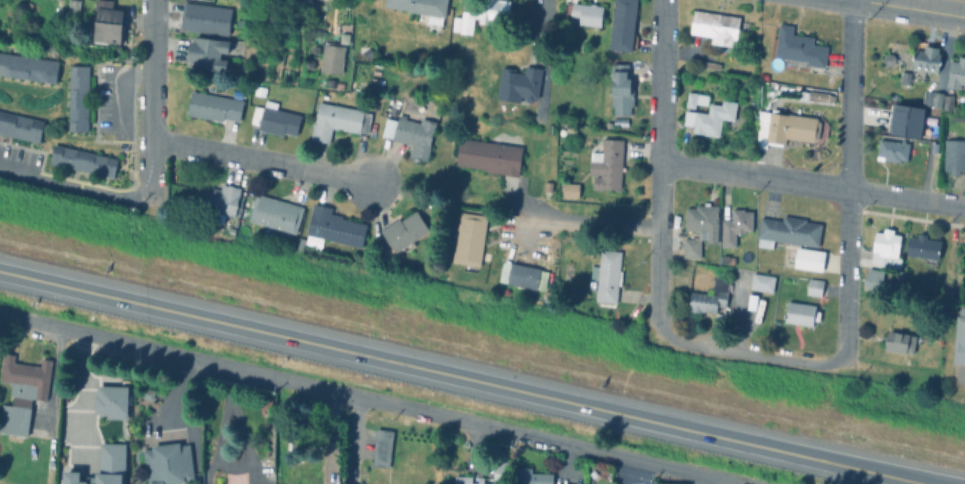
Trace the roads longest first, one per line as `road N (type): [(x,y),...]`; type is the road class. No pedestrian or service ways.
road 1 (trunk): [(914,483),(0,273)]
road 2 (residential): [(0,314),(745,483)]
road 3 (residential): [(844,353),(850,0)]
road 4 (residential): [(0,171),(127,199),(149,194),(152,0)]
road 5 (residential): [(656,319),(661,0)]
road 6 (residential): [(150,142),(368,182)]
road 7 (residential): [(844,353),(826,366),(808,366),(677,346),(656,319)]
road 8 (residential): [(847,191),(659,161)]
road 9 (residential): [(658,231),(509,200)]
road 10 (tertiary): [(964,18),(837,0)]

